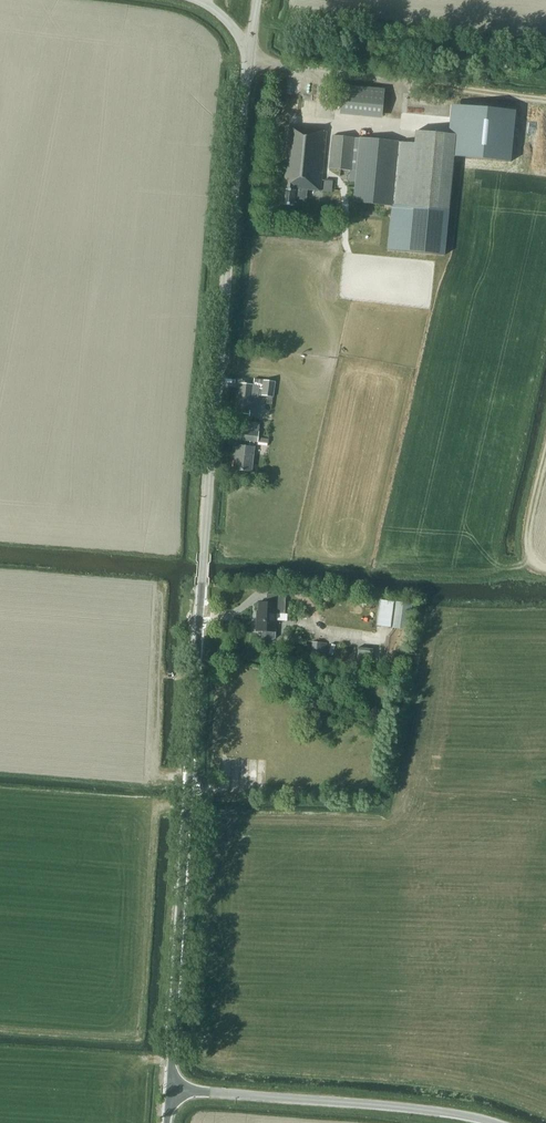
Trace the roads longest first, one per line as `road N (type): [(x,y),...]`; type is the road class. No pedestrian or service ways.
road 1 (tertiary): [(168,1089),(216,375),(247,53)]
road 2 (unclassified): [(495,1122),(441,1111),(168,1089)]

